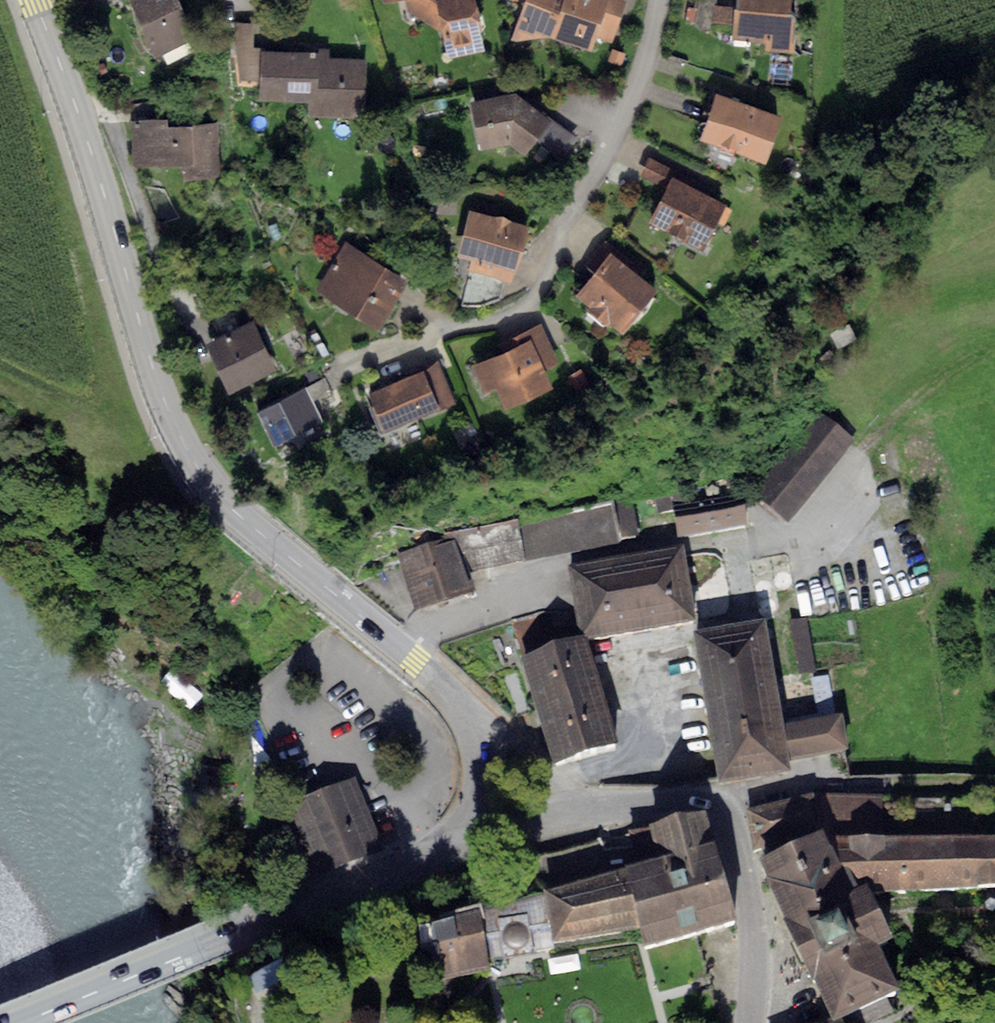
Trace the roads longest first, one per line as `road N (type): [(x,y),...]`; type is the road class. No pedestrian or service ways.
road 1 (tertiary): [(490,748),(415,661),(199,474),(173,426),(86,134),(34,0)]
road 2 (primary): [(461,849),(17,1022)]
road 3 (primary): [(572,816),(697,801),(720,806),(752,911),(750,1022)]
road 4 (residential): [(565,221),(634,96),(660,0)]
road 5 (track): [(855,452),(931,383),(994,345)]

